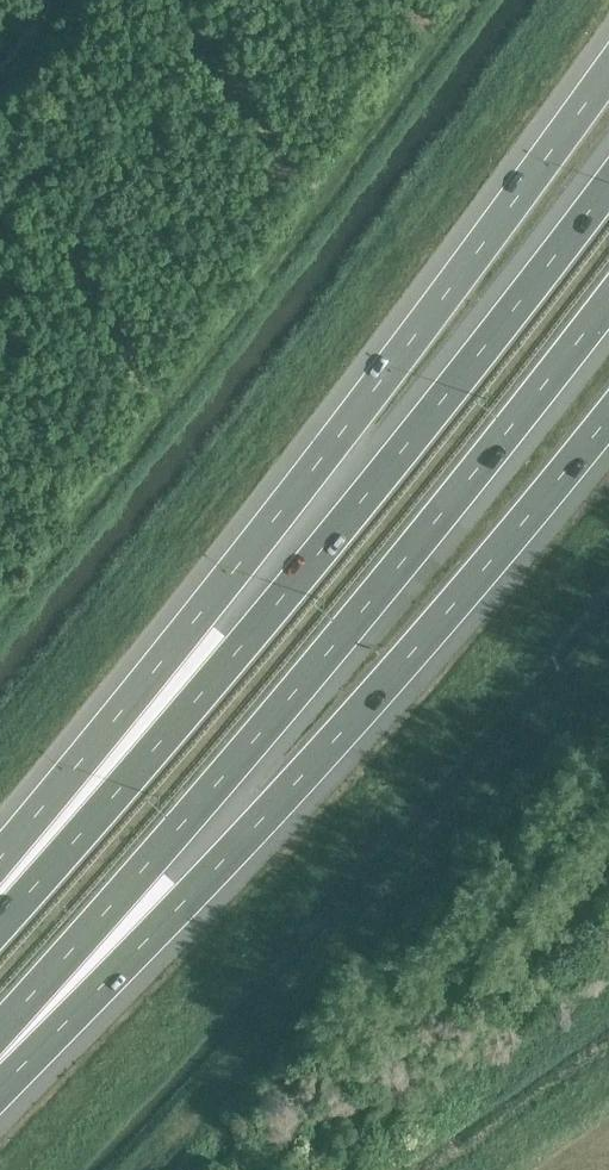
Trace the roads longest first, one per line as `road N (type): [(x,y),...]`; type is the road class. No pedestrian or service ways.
road 1 (motorway): [(608,67),(189,626),(0,857)]
road 2 (motorway): [(0,1043),(513,427),(608,299)]
road 3 (motorway): [(608,180),(463,376),(0,920)]
road 4 (motorway): [(0,1070),(187,898),(348,725),(608,419)]

